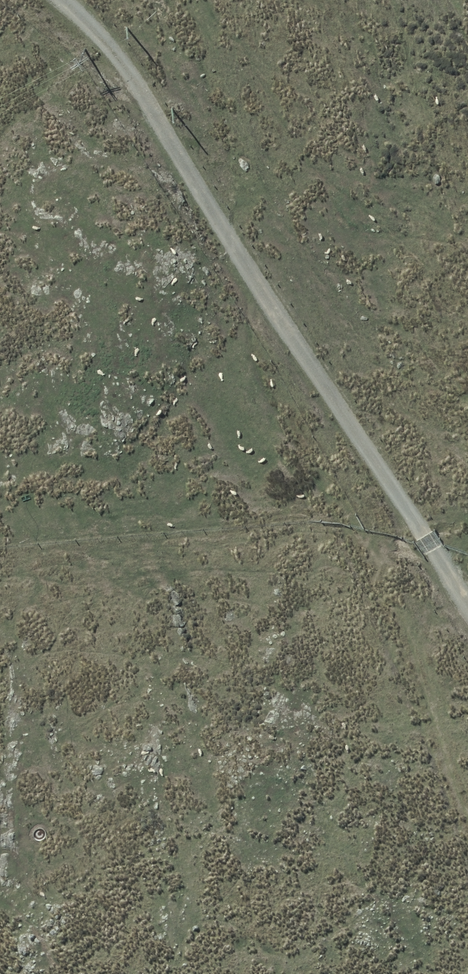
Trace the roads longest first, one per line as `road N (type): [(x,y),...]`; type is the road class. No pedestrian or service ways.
road 1 (track): [(63,0),(147,101),(467,604)]
road 2 (track): [(467,824),(265,344),(250,267)]

